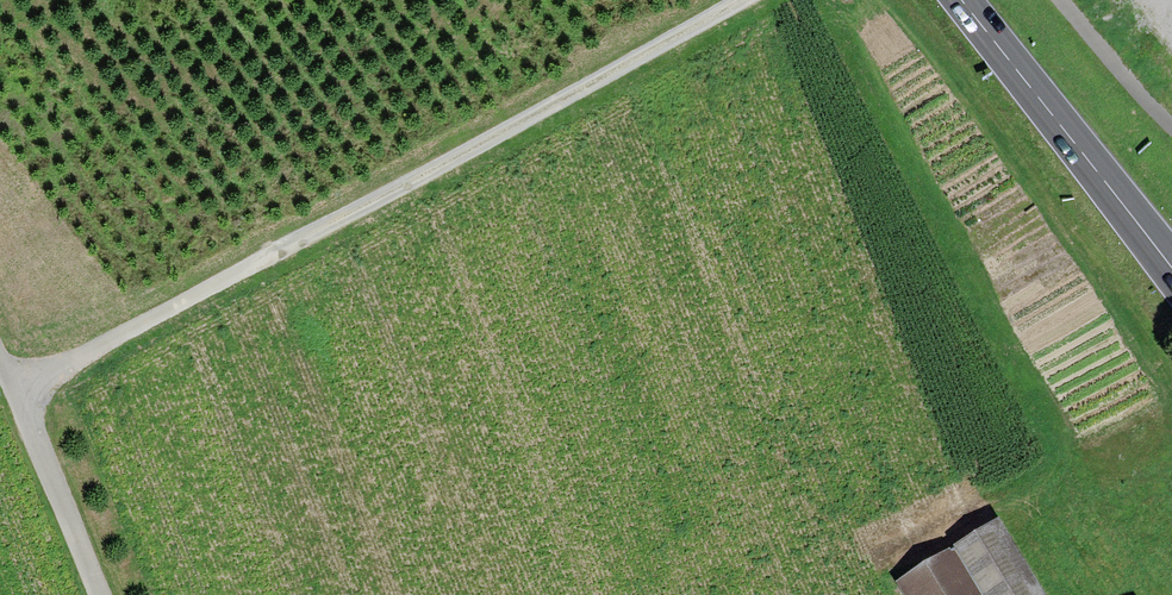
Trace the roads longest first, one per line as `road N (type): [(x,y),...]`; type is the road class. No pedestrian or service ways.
road 1 (track): [(730,0),(12,398)]
road 2 (primary): [(1171,267),(957,0)]
road 3 (track): [(0,372),(93,594)]
road 4 (track): [(1062,0),(1171,132)]

